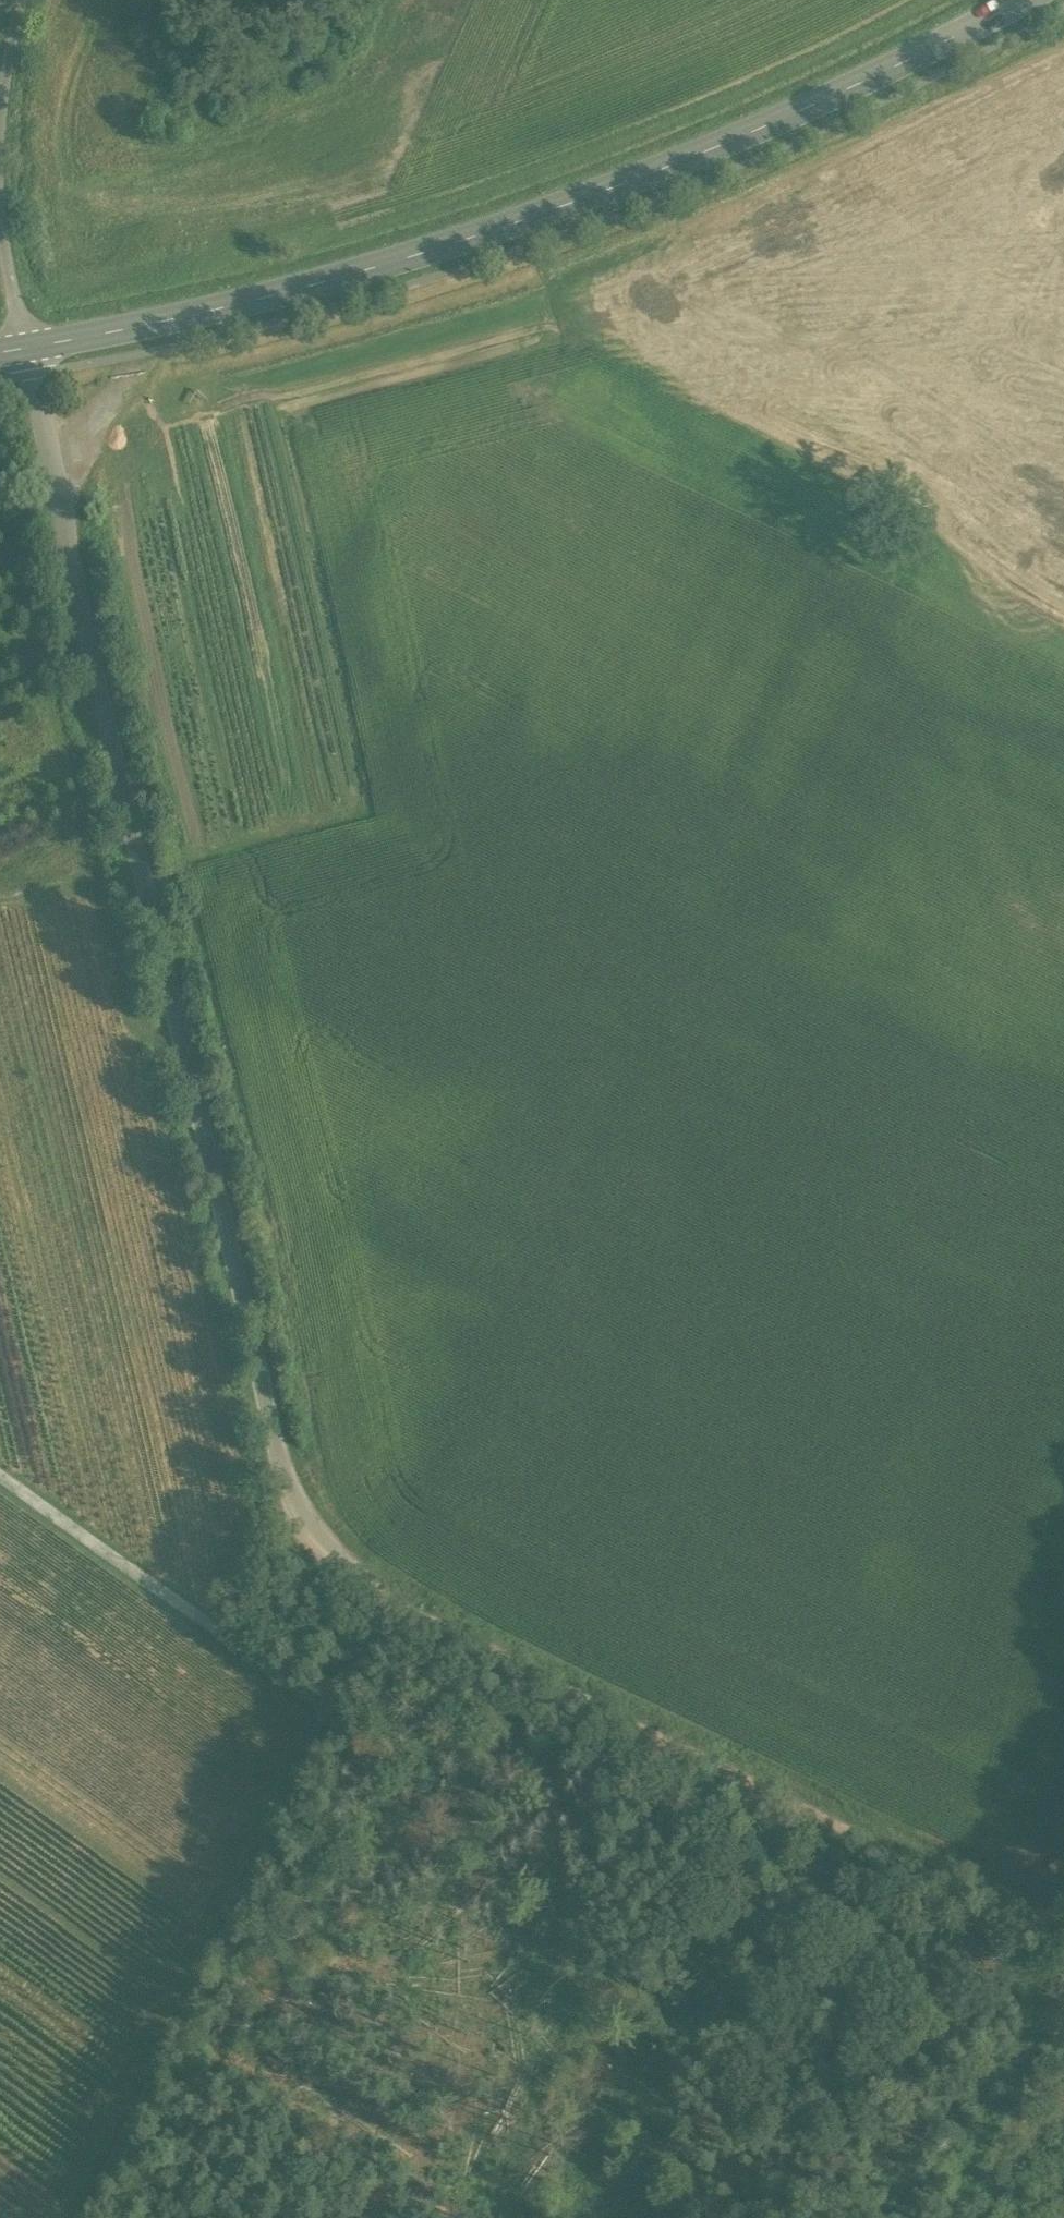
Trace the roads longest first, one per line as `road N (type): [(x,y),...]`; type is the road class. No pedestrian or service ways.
road 1 (unclassified): [(25,348),(168,1011),(286,1464),(371,1589),(376,1642),(367,1727),(353,1762),(118,2217)]
road 2 (tertiary): [(1024,0),(755,131),(491,231),(225,308),(25,348)]
road 3 (track): [(371,1589),(1063,1945)]
road 4 (track): [(0,1466),(367,1727)]

